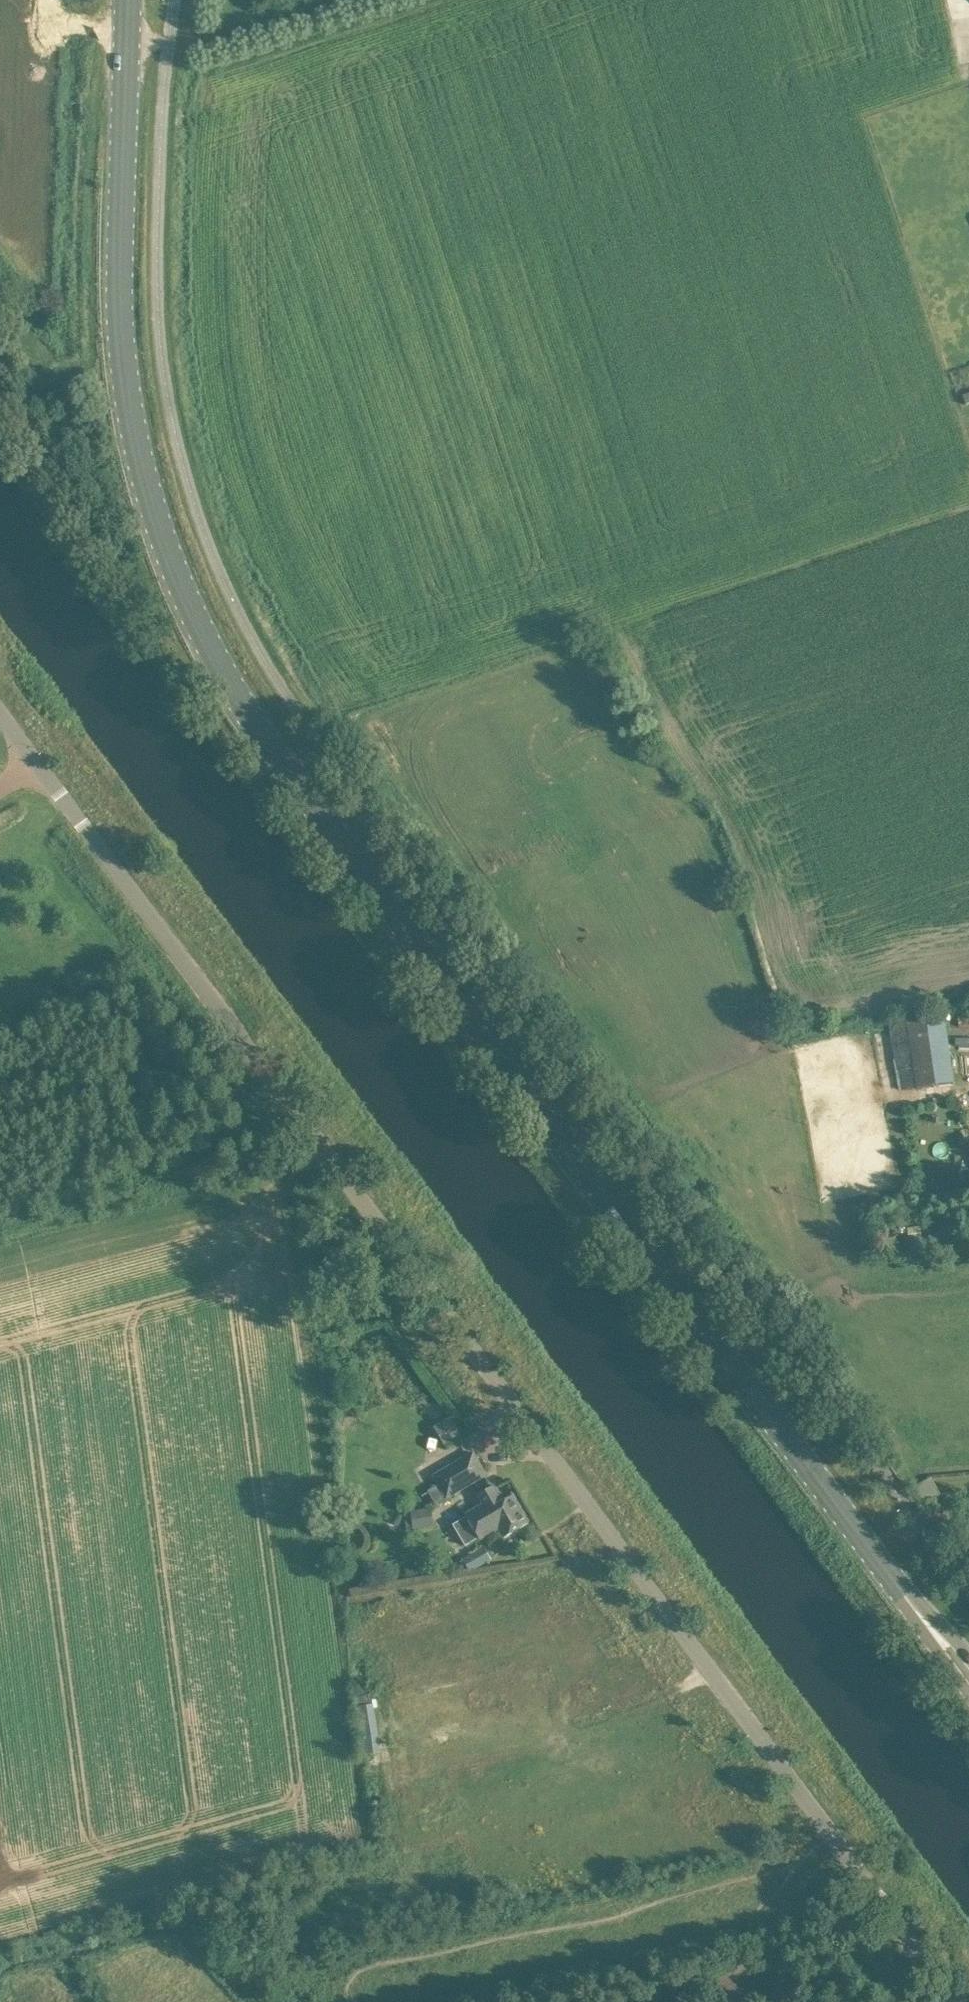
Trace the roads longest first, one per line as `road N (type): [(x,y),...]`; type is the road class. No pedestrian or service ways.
road 1 (tertiary): [(901,1592),(265,739),(220,668),(181,584),(136,424),(122,286),(129,0)]
road 2 (unclassified): [(832,1835),(36,762)]
road 3 (unclassified): [(832,1835),(956,2001)]
road 4 (tertiary): [(901,1592),(968,1695)]

